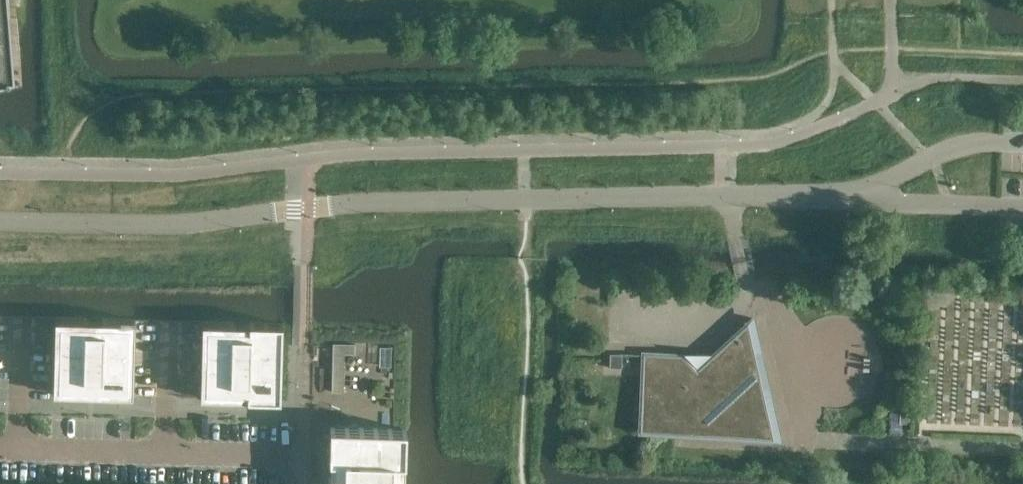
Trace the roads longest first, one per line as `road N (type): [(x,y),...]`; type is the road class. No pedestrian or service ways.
road 1 (residential): [(0,221),(168,225),(527,196),(867,200)]
road 2 (residential): [(306,458),(0,449)]
road 3 (track): [(71,170),(58,0)]
road 4 (residential): [(867,200),(1022,208)]
road 5 (residential): [(1022,145),(947,151),(881,187)]

